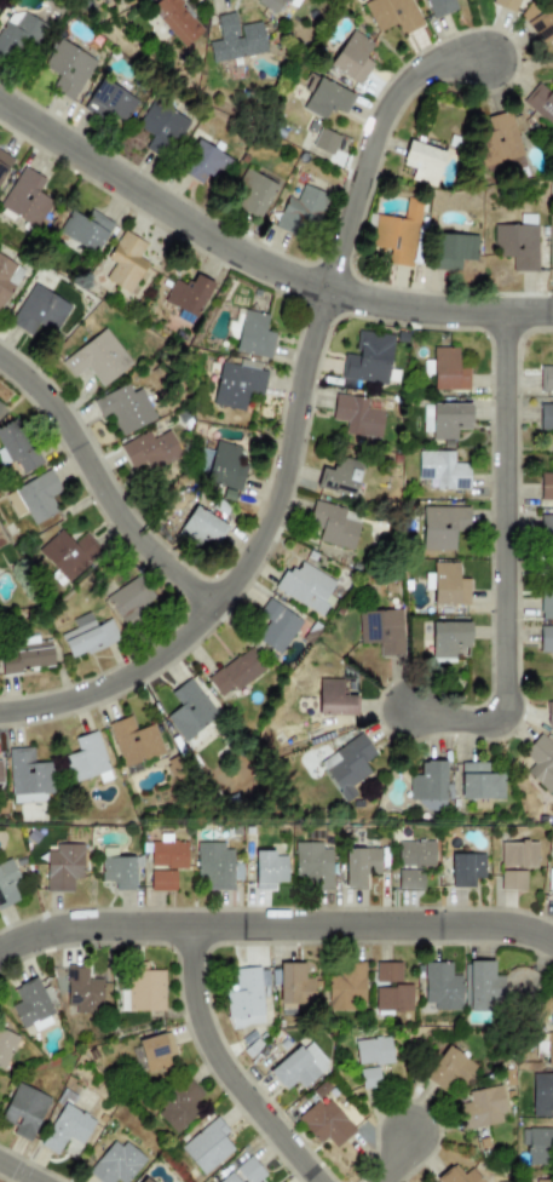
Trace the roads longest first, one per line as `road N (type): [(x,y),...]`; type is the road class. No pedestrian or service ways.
road 1 (residential): [(0,710),(113,679),(168,644),(226,584),(272,497),(313,319),(380,105),(431,54),(483,51)]
road 2 (residential): [(0,101),(211,240),(275,271),(401,304),(552,310)]
road 3 (residential): [(552,942),(508,928),(85,928),(0,955)]
road 4 (residential): [(503,725),(503,310)]
road 5 (residential): [(0,359),(39,396),(109,512),(206,609)]
road 6 (residential): [(323,1181),(223,1060),(200,1004),(196,928)]

